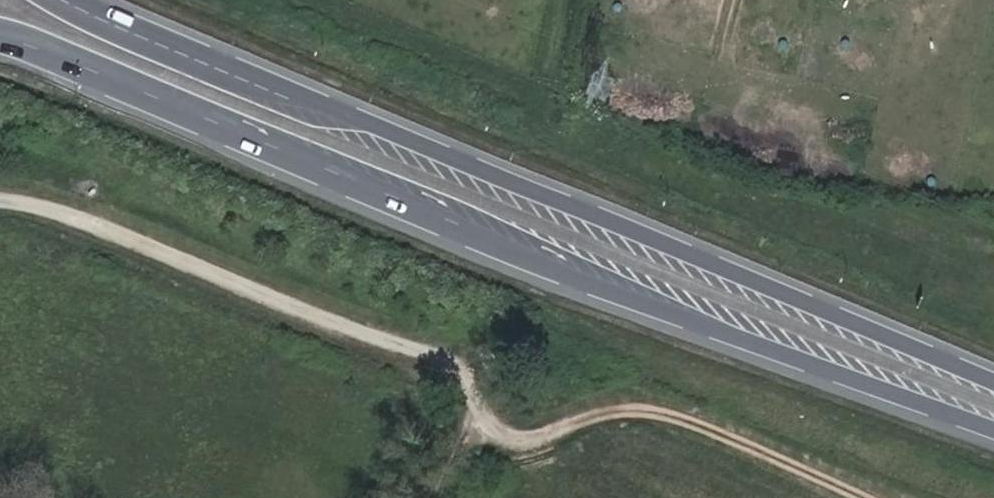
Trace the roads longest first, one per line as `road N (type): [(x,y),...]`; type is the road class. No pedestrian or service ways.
road 1 (primary): [(0,37),(55,52),(599,290),(993,430)]
road 2 (primary): [(993,382),(63,0)]

